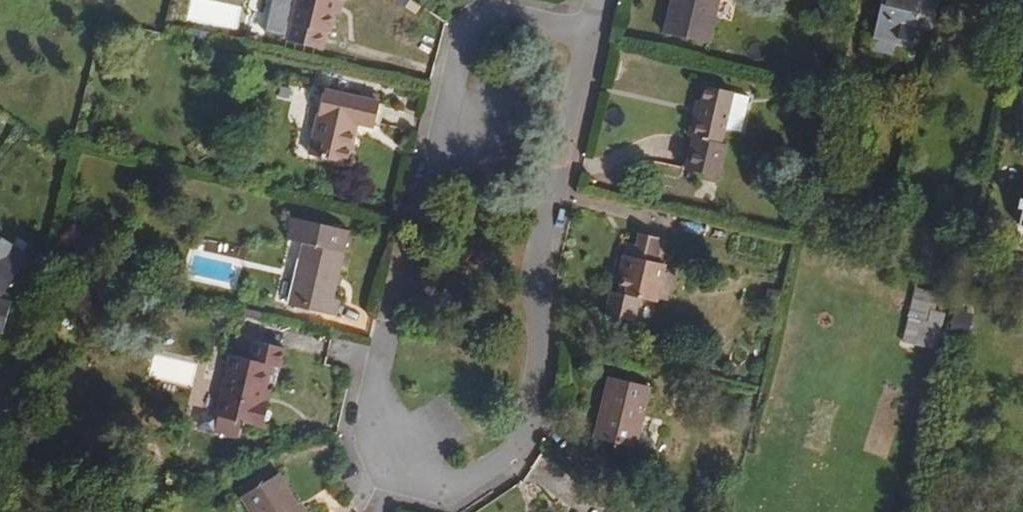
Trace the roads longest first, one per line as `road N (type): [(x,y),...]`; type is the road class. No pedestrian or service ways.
road 1 (residential): [(597,40),(542,270),(545,319),(525,429),(497,471),(444,489),(393,466),(374,413),(425,184)]
road 2 (residential): [(597,40),(521,17),(488,16),(460,43),(425,184)]

